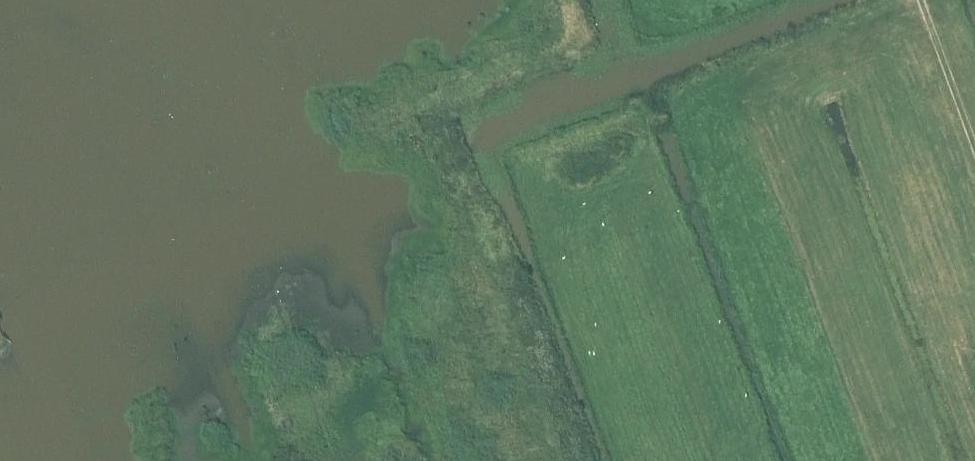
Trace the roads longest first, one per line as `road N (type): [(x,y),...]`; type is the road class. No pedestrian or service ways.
road 1 (track): [(974,145),(921,0)]

